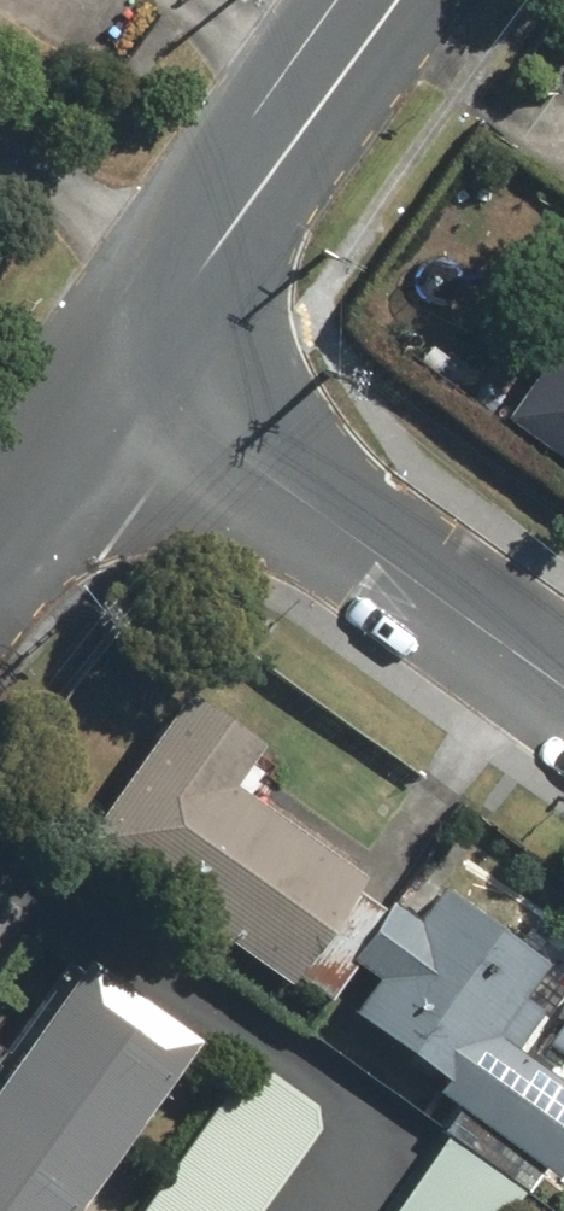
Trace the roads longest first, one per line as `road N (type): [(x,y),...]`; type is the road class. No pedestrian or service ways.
road 1 (tertiary): [(563,683),(130,372)]
road 2 (tertiary): [(130,372),(397,0)]
road 3 (residential): [(0,551),(130,372)]

